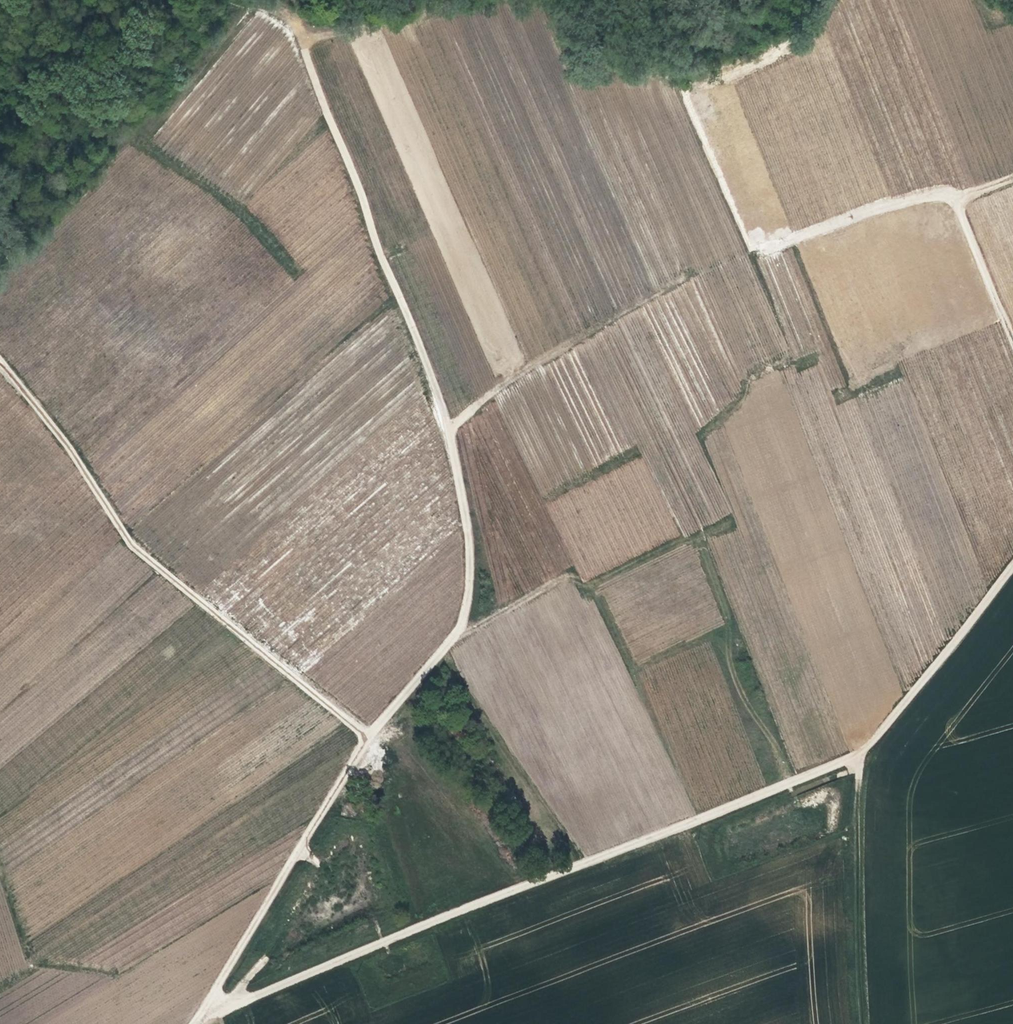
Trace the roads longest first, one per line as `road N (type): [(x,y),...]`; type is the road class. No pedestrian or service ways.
road 1 (track): [(193,1023),(368,737),(459,629),(470,583),(440,401),(296,24),(226,0)]
road 2 (track): [(204,1021),(419,926),(858,757)]
road 3 (track): [(453,636),(562,580),(587,586),(698,539),(728,616),(732,673),(792,782)]
road 4 (track): [(368,737),(130,544),(63,439),(0,362)]
road 5 (track): [(1012,341),(951,196),(900,203),(758,251)]
road 6 (track): [(830,0),(784,50),(693,84),(608,60),(560,0)]
road 7 (track): [(682,282),(536,363),(446,430)]
road 8 (track): [(864,1023),(858,757)]
road 9 (track): [(588,863),(492,733),(443,651)]
road 10 (track): [(858,757),(1012,566)]
road 11 (track): [(459,0),(300,36)]

